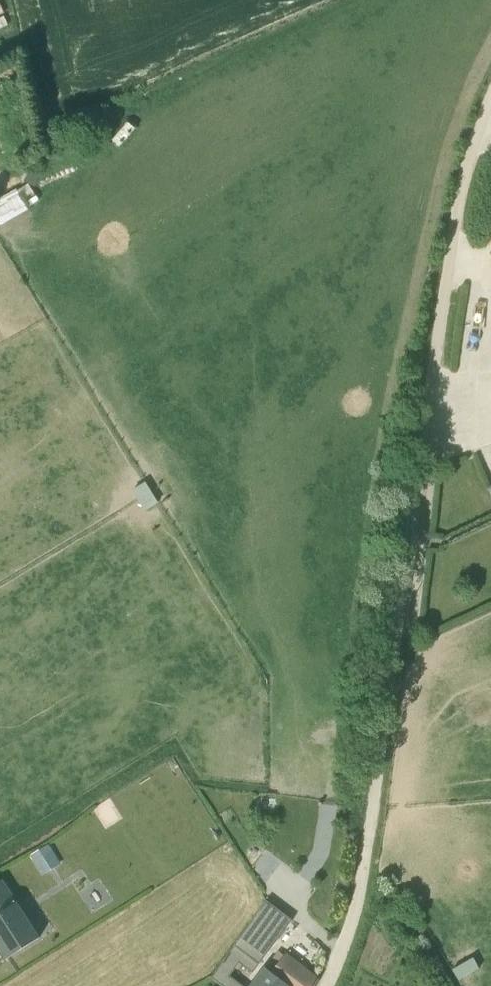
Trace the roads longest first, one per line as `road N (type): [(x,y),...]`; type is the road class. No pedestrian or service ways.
road 1 (unclassified): [(325,985),(347,938),(463,181),(490,100)]

